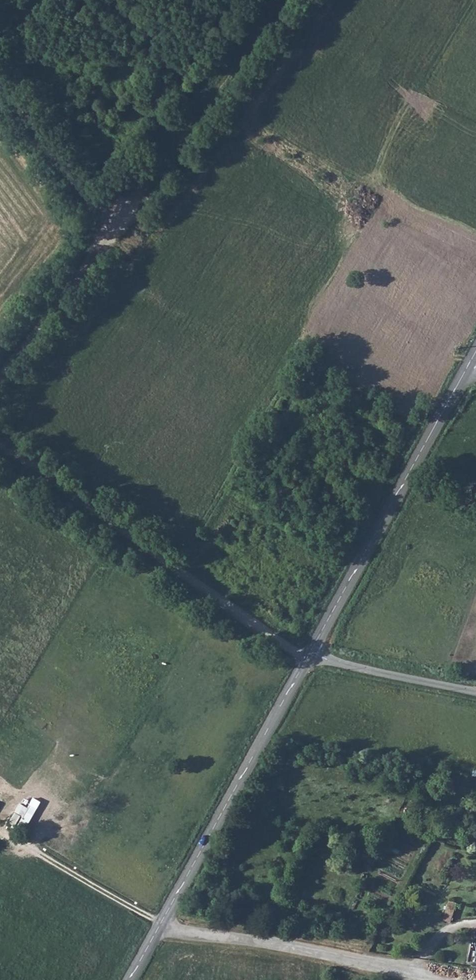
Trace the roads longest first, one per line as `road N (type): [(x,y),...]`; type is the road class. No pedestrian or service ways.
road 1 (track): [(0,443),(306,662)]
road 2 (tertiary): [(313,652),(130,979)]
road 3 (tertiary): [(469,366),(313,652)]
road 4 (track): [(160,925),(445,979)]
road 5 (track): [(119,224),(280,0)]
road 6 (track): [(119,224),(0,378)]
road 7 (residential): [(475,691),(313,652)]

